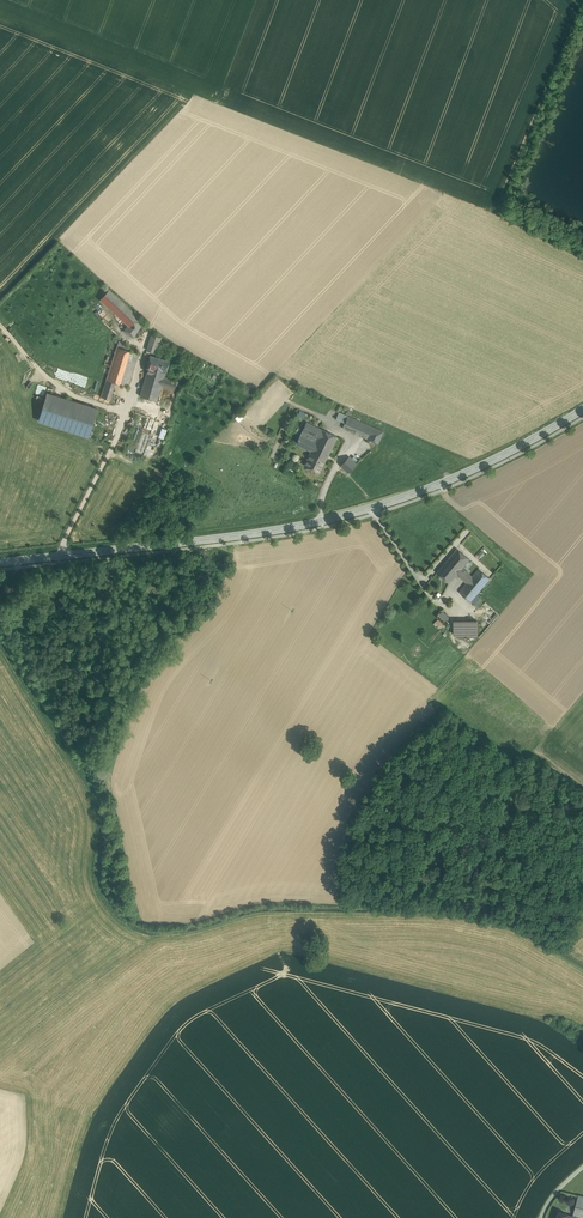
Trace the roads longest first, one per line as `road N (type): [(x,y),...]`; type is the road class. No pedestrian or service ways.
road 1 (secondary): [(0,562),(222,537),(354,512),(486,463),(582,410)]
road 2 (track): [(144,355),(64,555)]
road 3 (track): [(126,409),(57,387),(0,326)]

